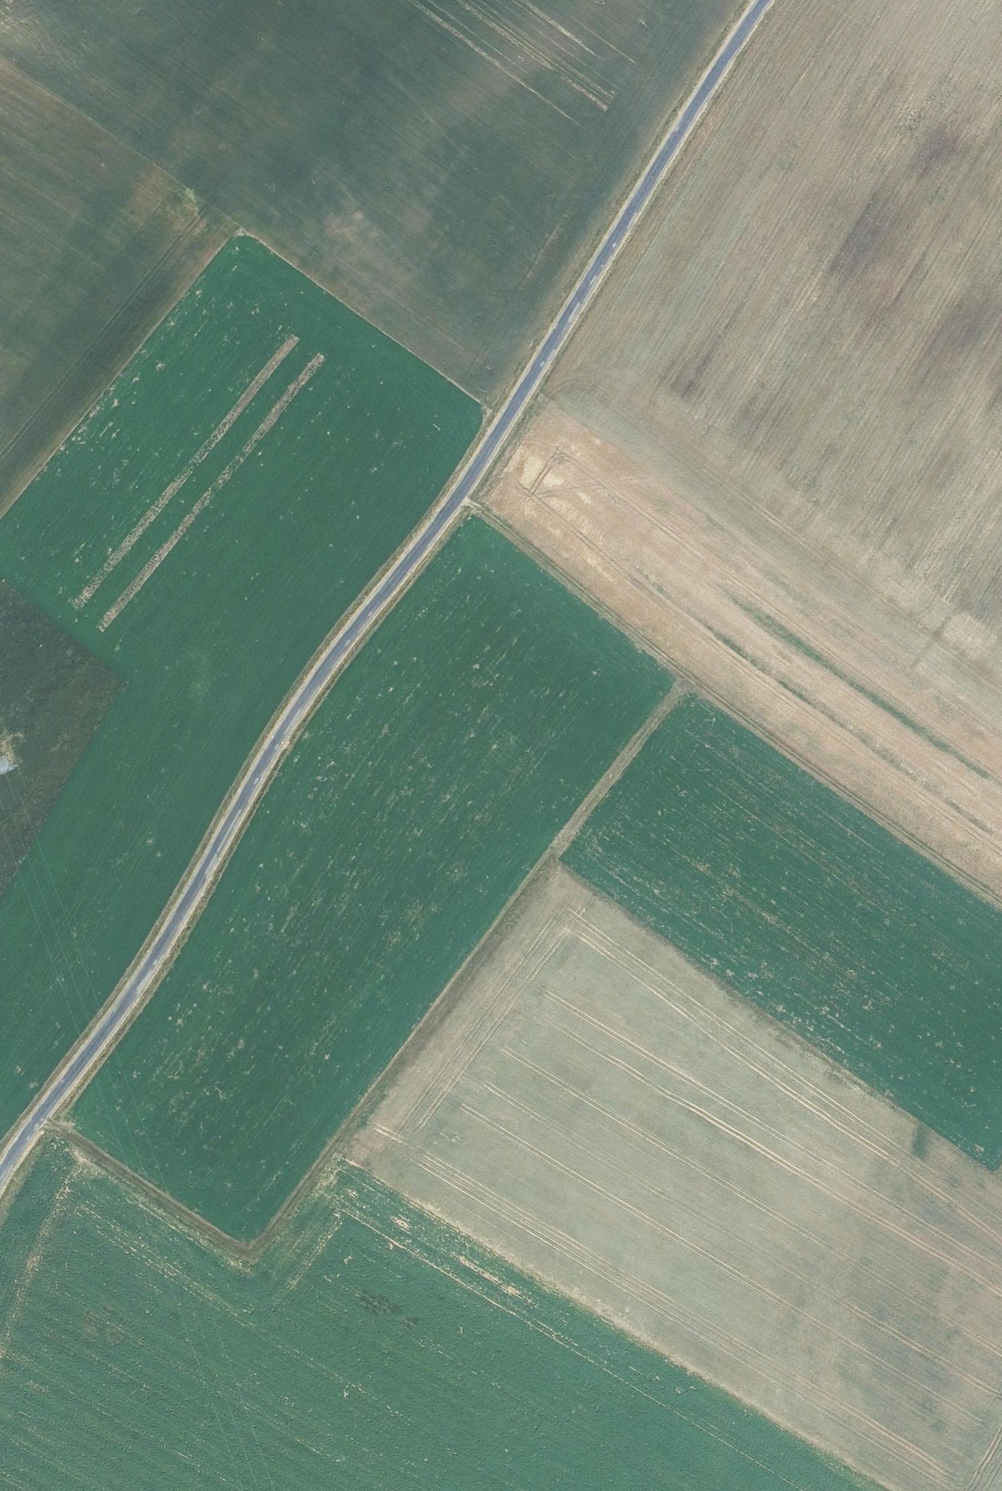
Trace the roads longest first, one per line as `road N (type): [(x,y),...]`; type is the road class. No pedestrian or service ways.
road 1 (tertiary): [(0,1176),(163,946),(281,731),(479,465),(763,0)]
road 2 (track): [(690,677),(251,1255),(36,1120)]
road 3 (track): [(457,497),(728,708),(1001,904)]

